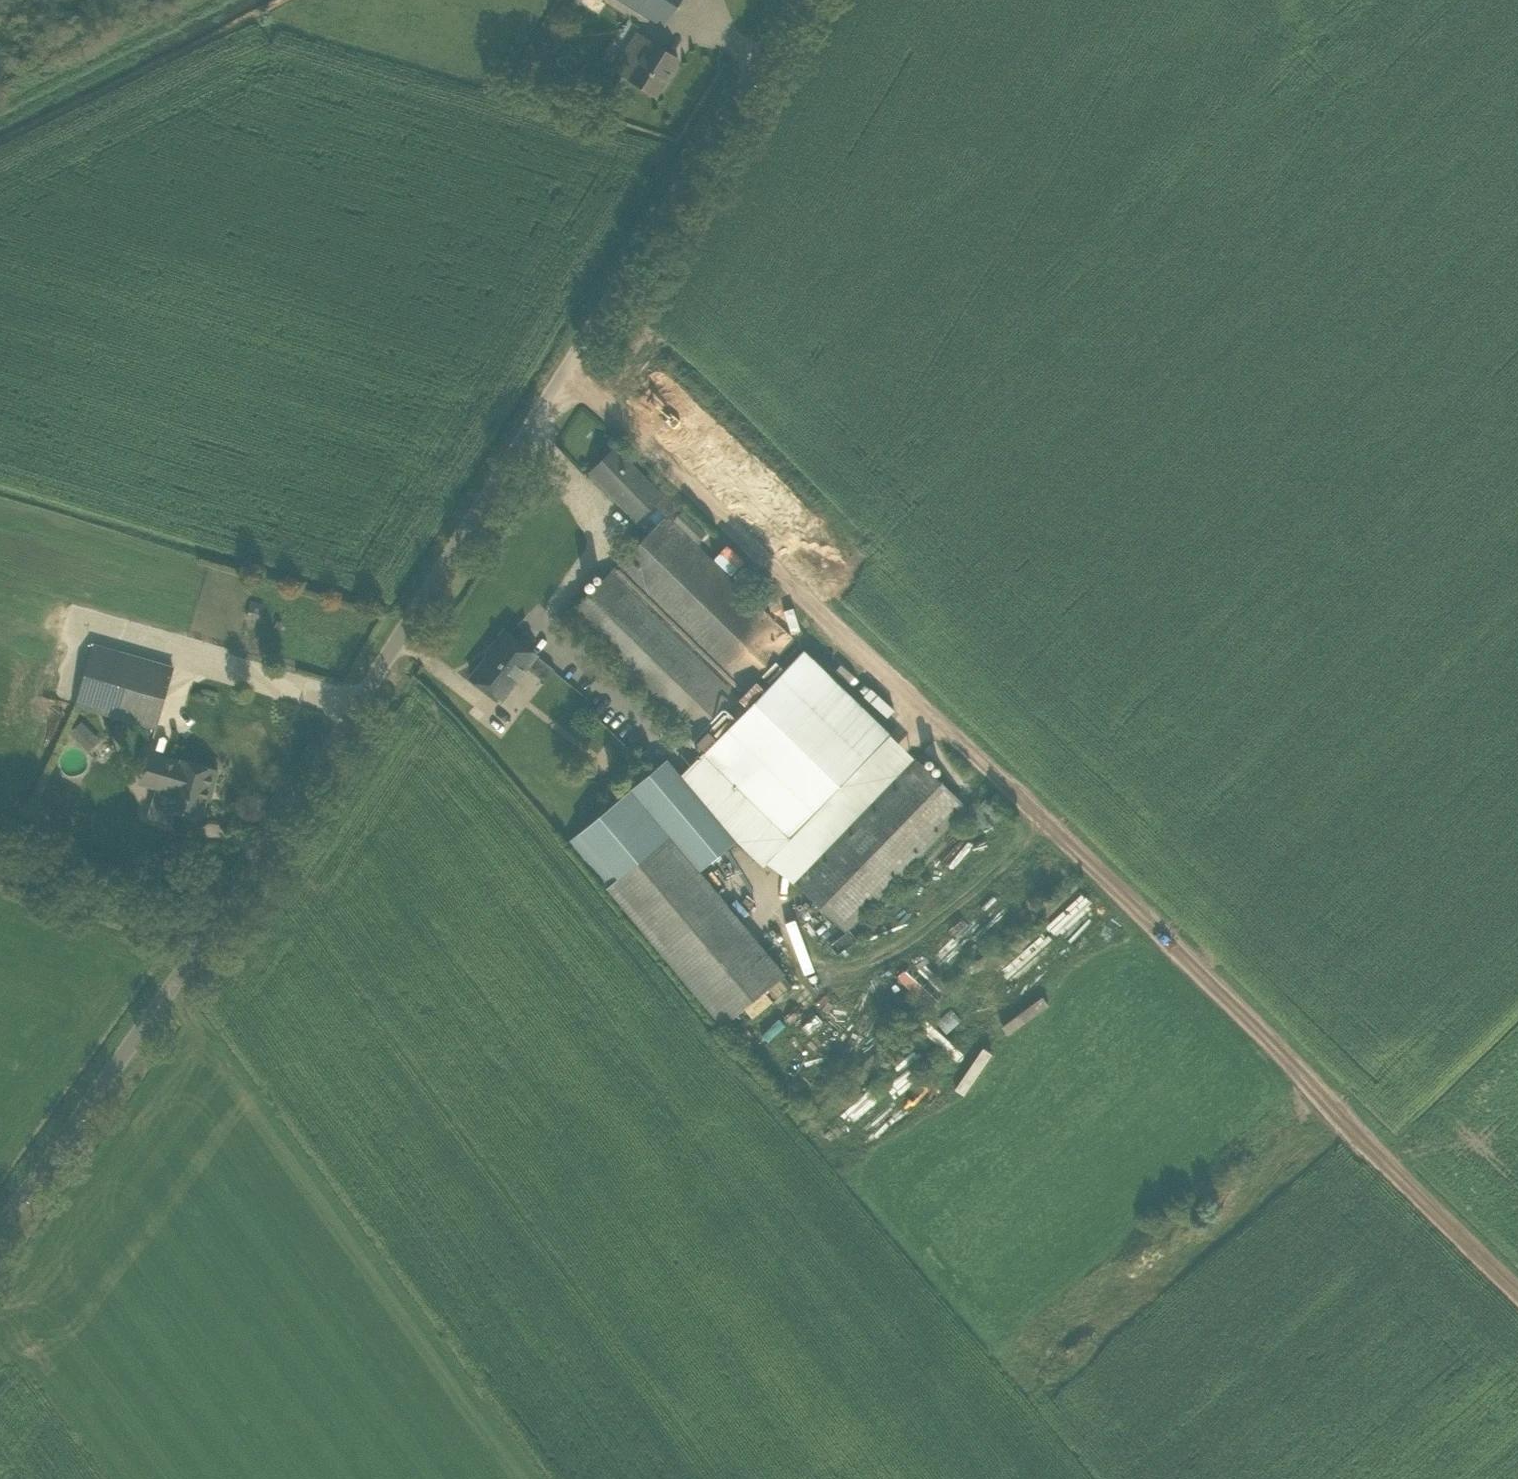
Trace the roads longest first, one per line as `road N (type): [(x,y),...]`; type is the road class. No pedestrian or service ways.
road 1 (unclassified): [(0,1222),(209,942),(795,0)]

